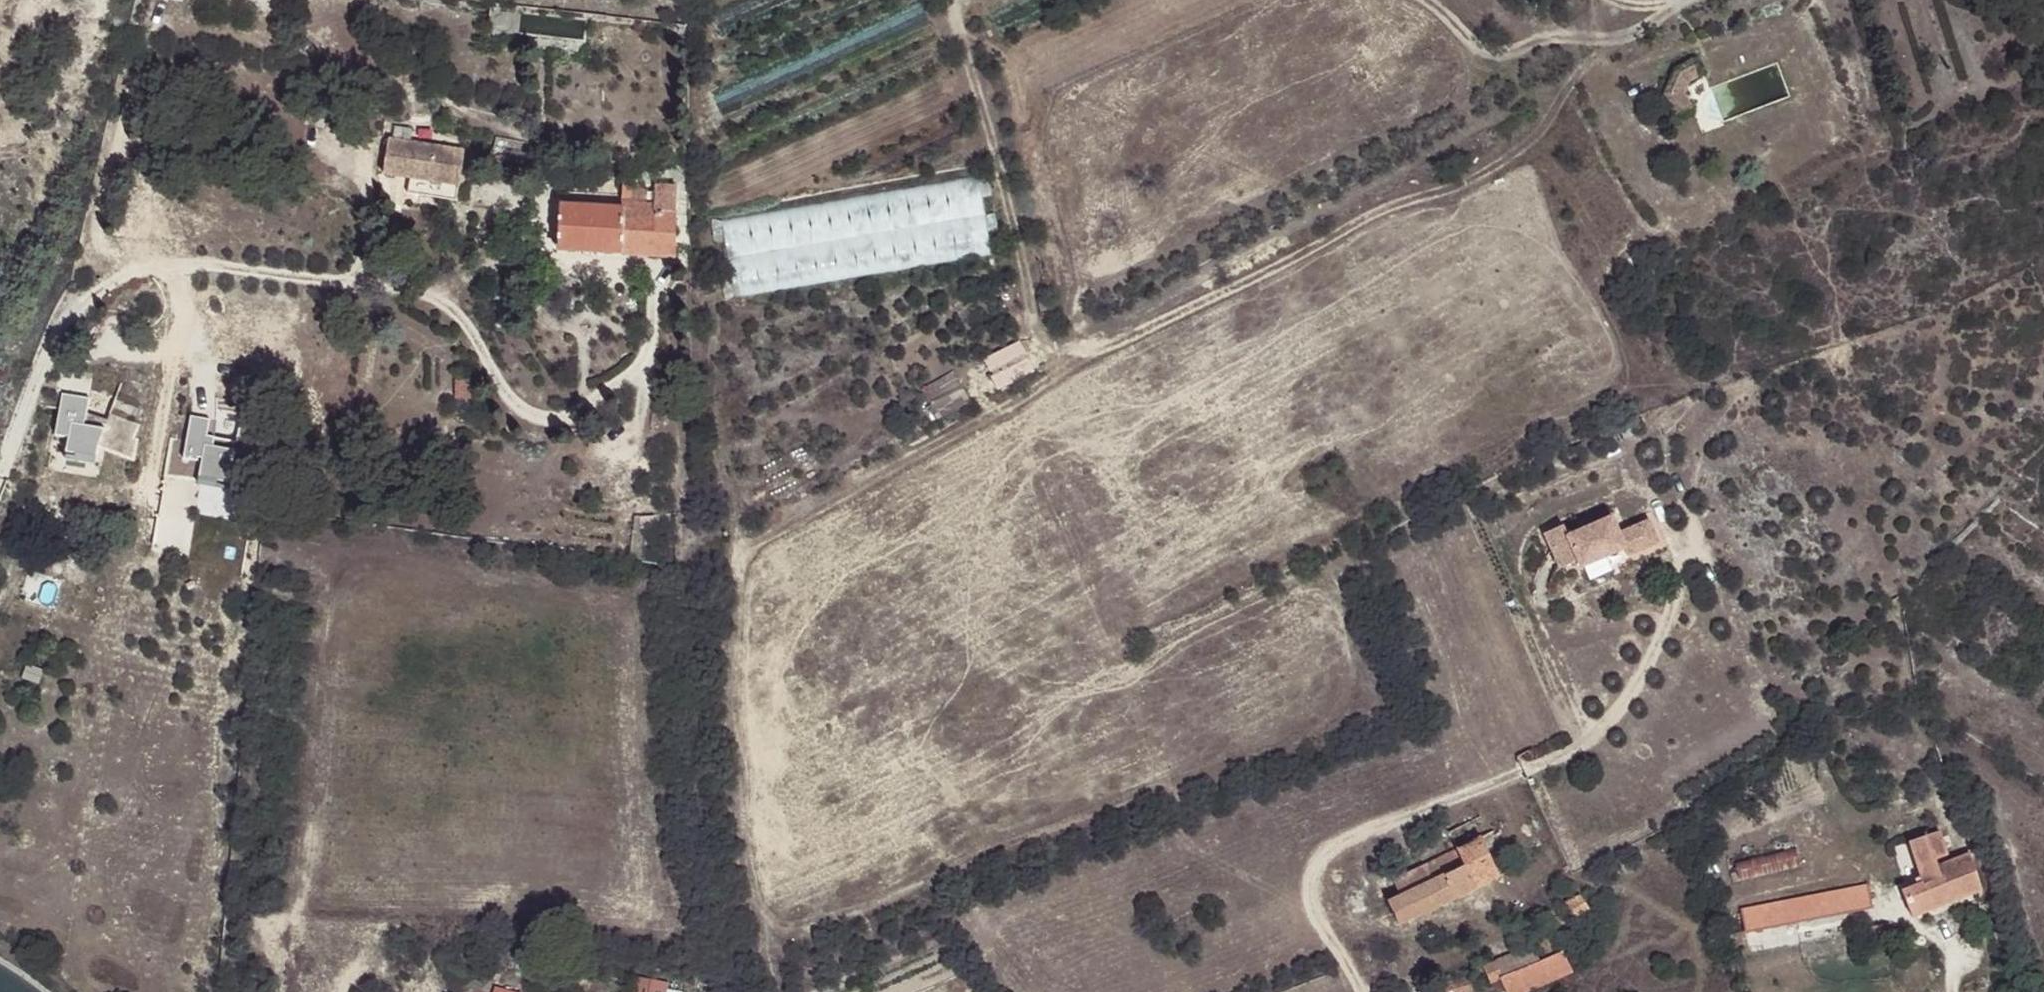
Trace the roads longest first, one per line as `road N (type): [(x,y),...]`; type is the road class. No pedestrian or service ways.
road 1 (track): [(0,470),(56,333),(123,278),(172,267),(421,293),(449,305),(517,405),(544,420),(598,400),(633,371),(649,349),(654,282)]
road 2 (track): [(1360,991),(1313,892),(1315,868),(1330,851),(1577,747),(1608,725),(1657,648),(1680,579),(1679,547),(1661,515)]
road 3 (track): [(1952,991),(1944,949),(1925,930),(1899,922),(1757,942)]

